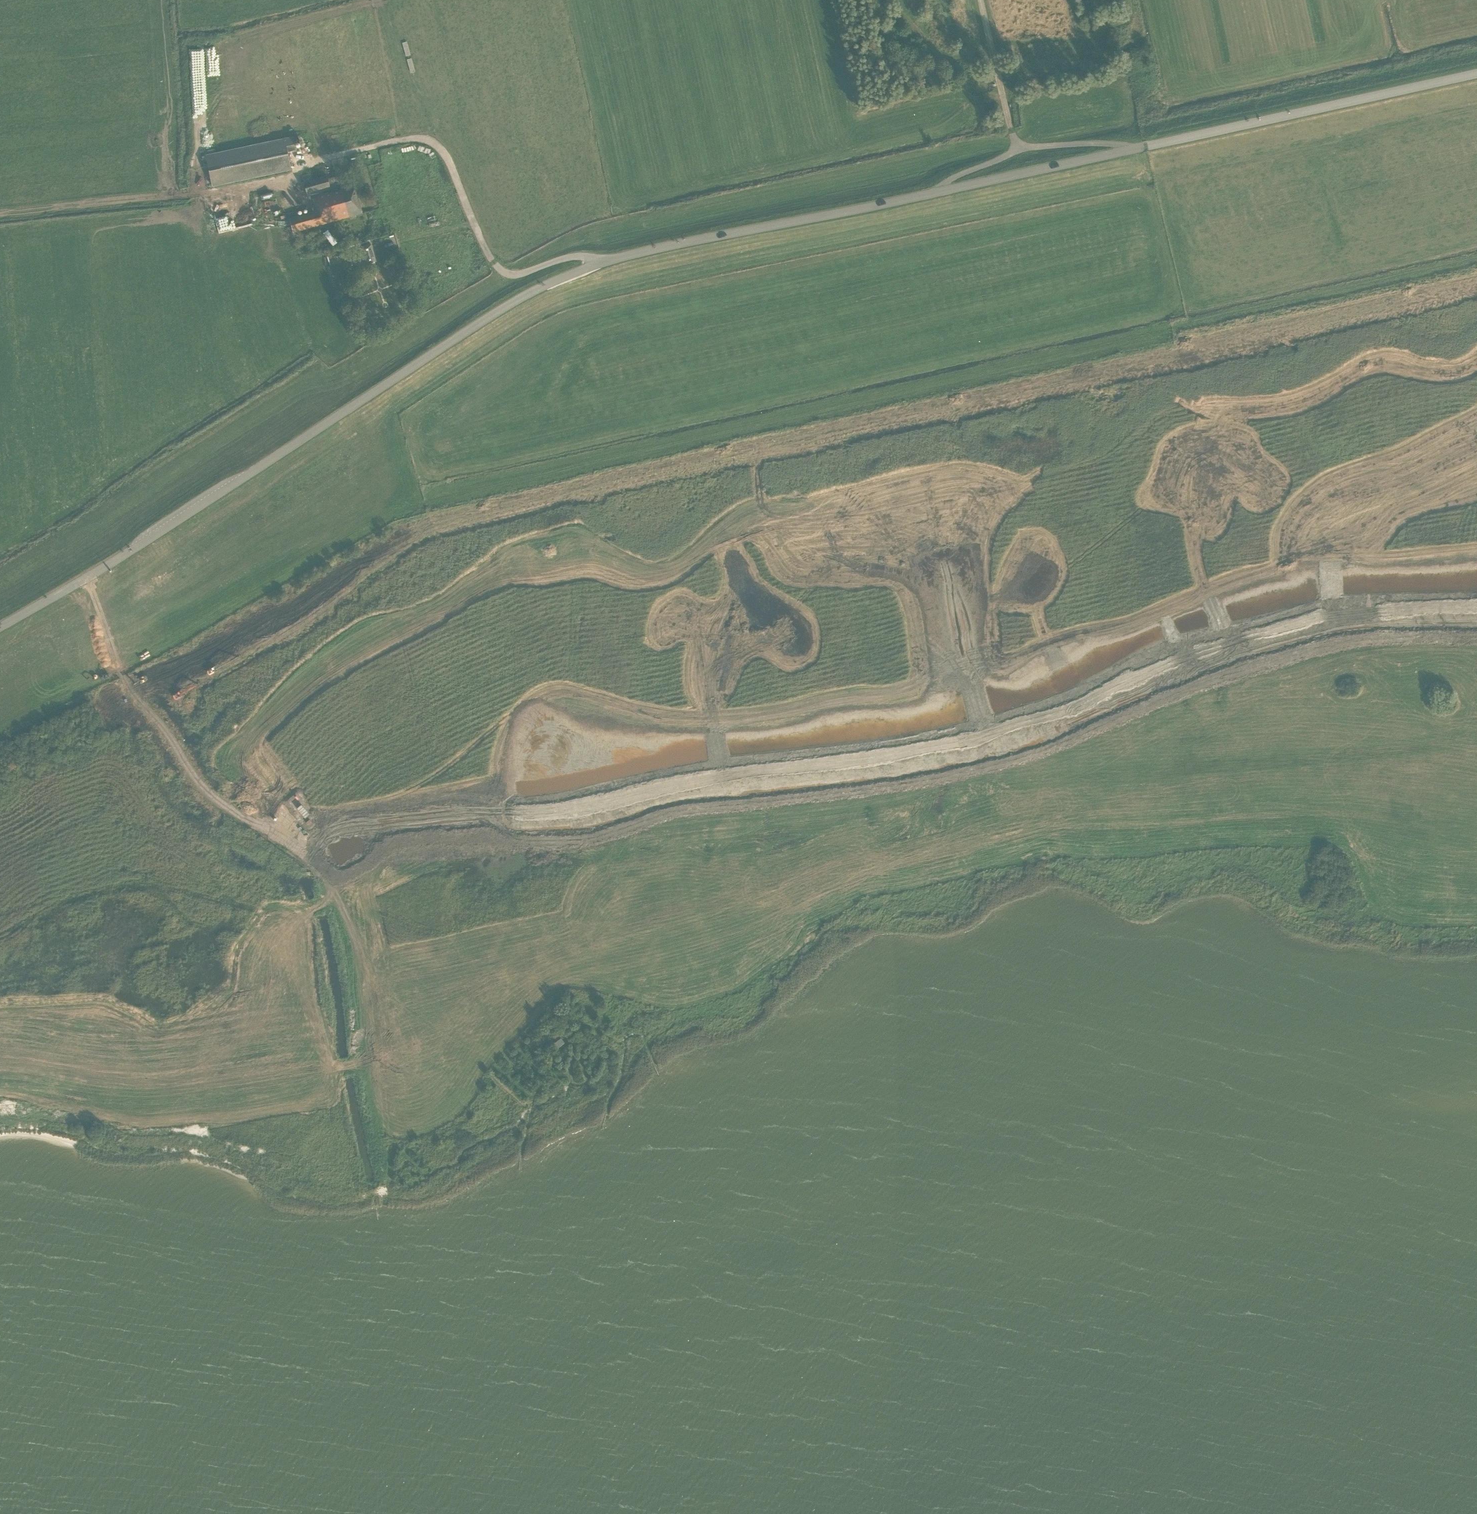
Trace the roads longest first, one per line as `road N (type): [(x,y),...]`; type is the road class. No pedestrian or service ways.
road 1 (tertiary): [(0,627),(510,304),(601,262),(1476,73)]
road 2 (track): [(305,852),(230,808),(193,774),(84,579)]

